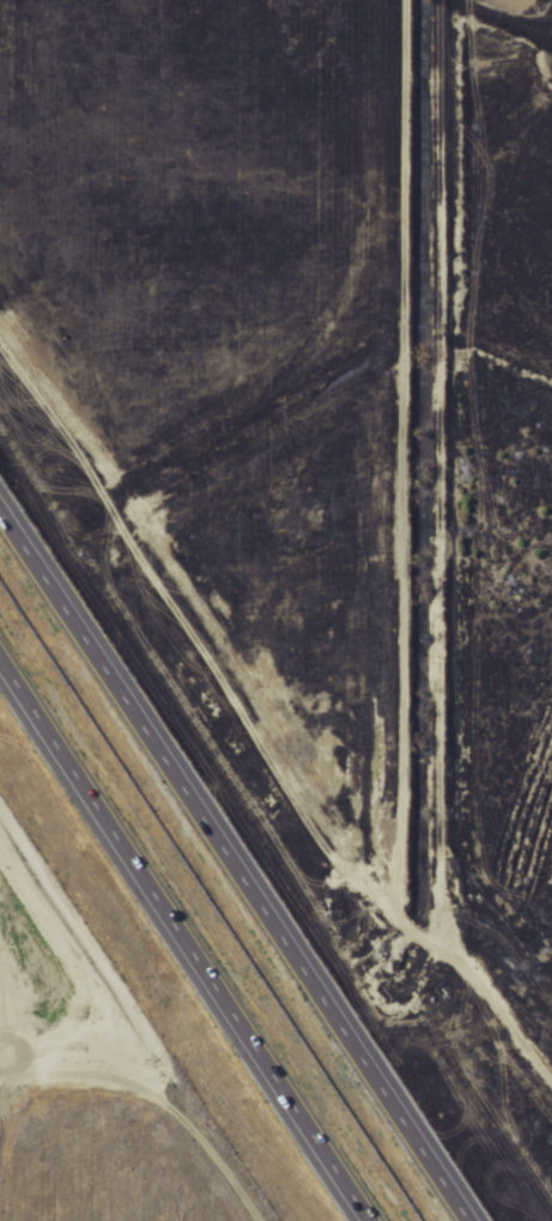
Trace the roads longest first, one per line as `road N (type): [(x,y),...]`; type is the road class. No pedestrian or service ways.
road 1 (residential): [(551,1091),(521,1052),(424,966),(393,913),(382,868),(380,0)]
road 2 (motorway): [(478,1220),(0,502)]
road 3 (motorway): [(0,671),(371,1220)]
road 4 (residential): [(0,358),(117,508),(380,357)]
road 5 (residential): [(101,486),(380,326)]
road 6 (residential): [(231,1220),(151,1113),(108,1070),(56,1056),(0,1053)]
road 7 (residential): [(551,925),(400,929)]

